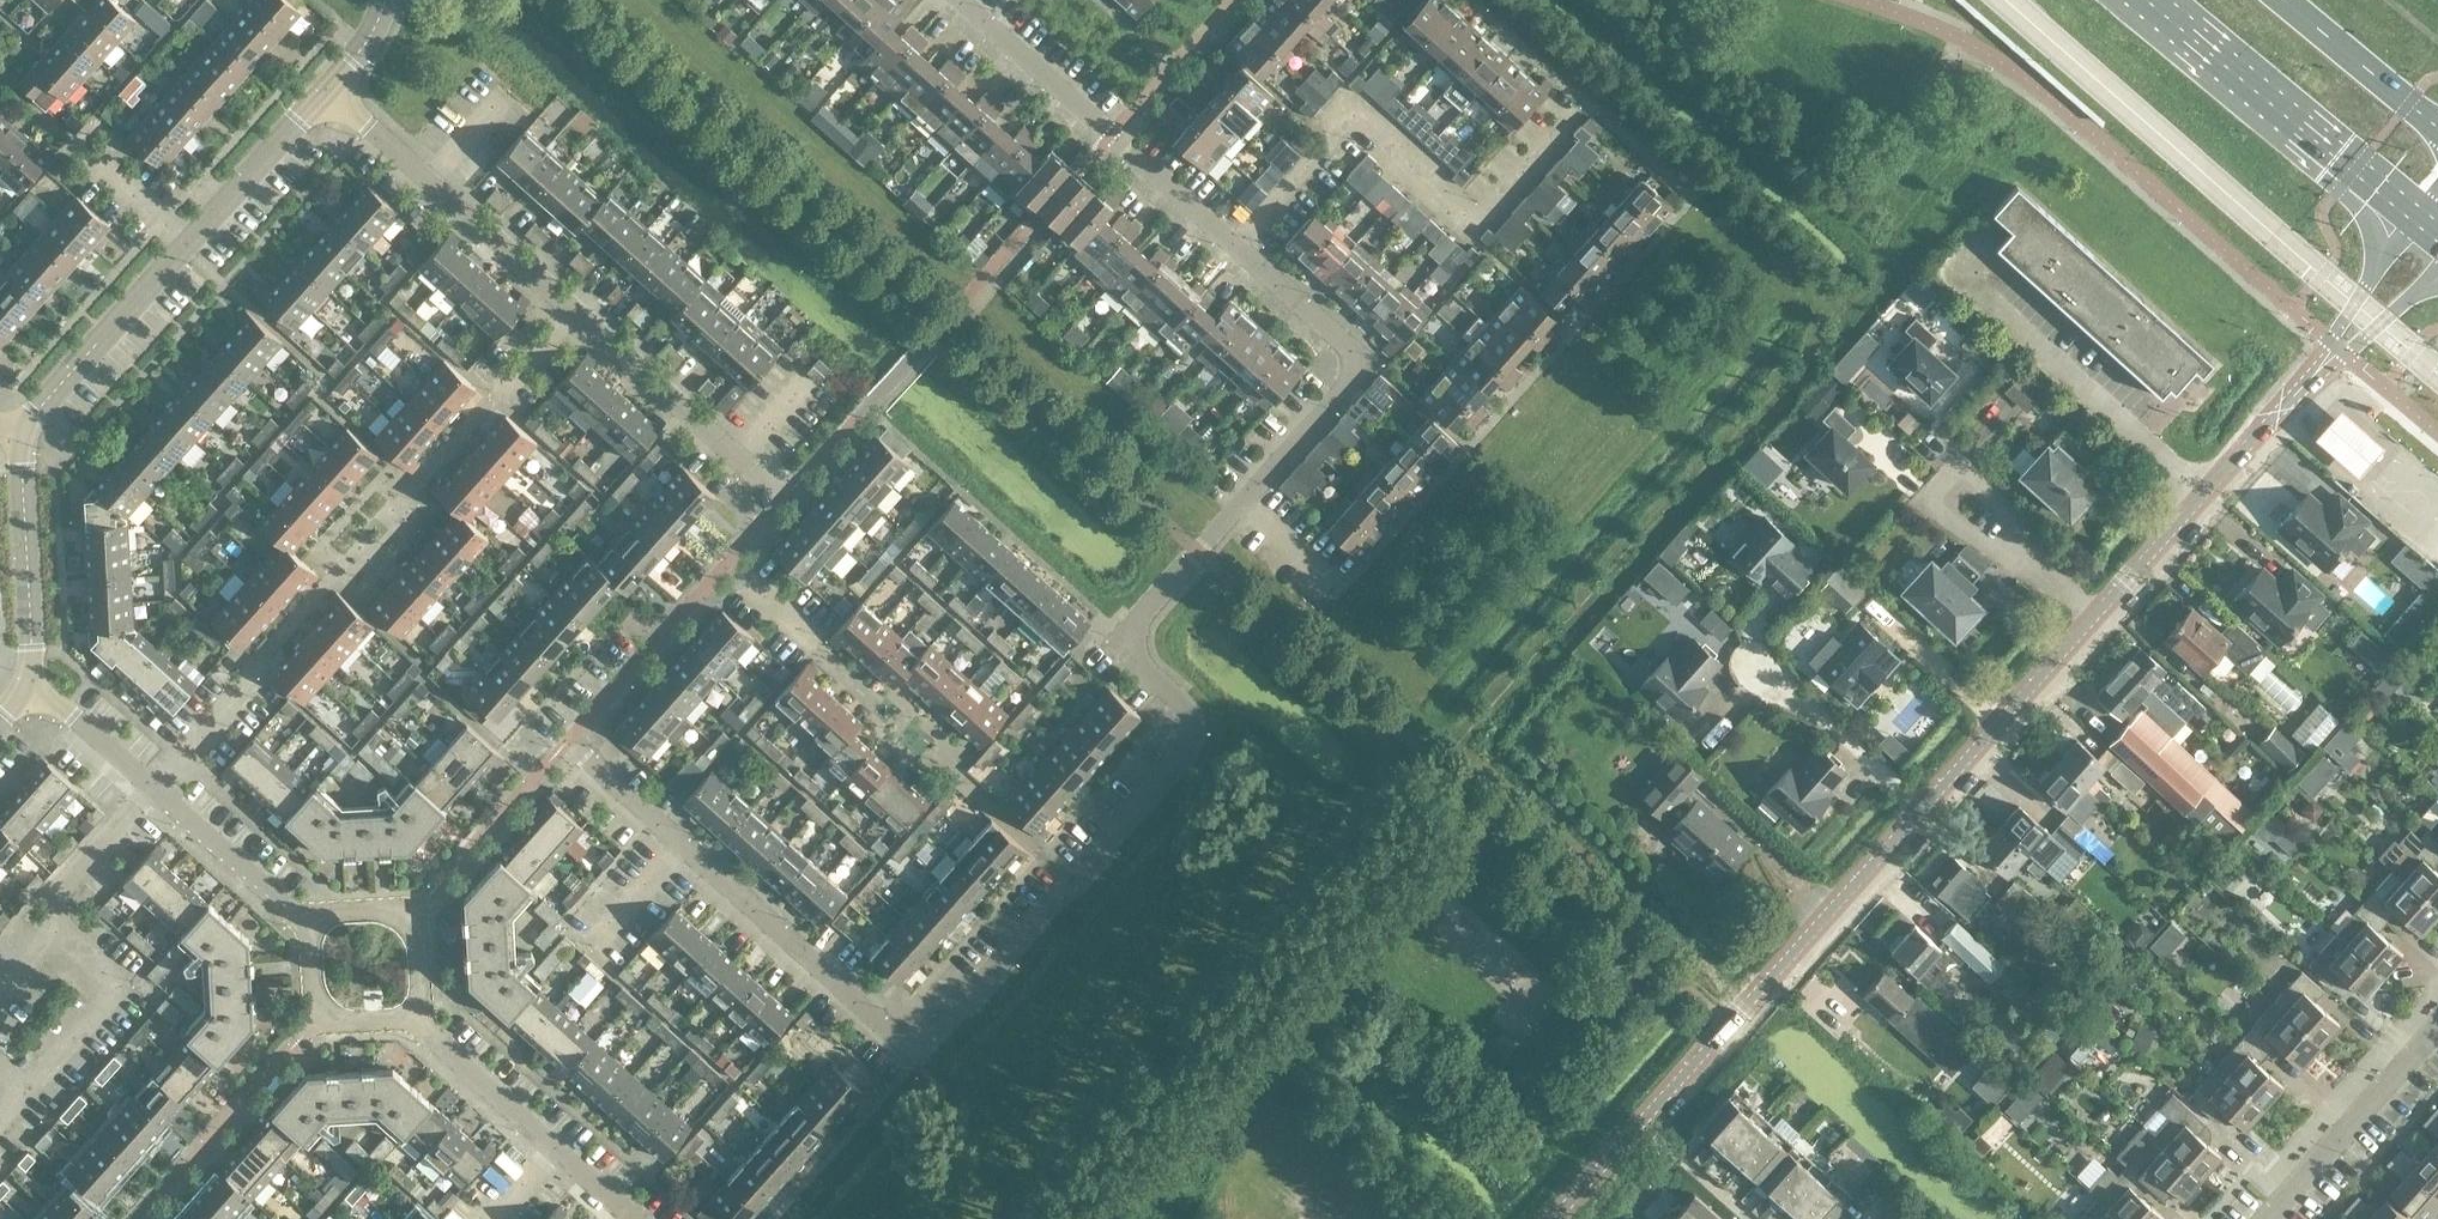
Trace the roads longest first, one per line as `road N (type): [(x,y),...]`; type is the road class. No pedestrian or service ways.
road 1 (residential): [(783,500),(567,741),(917,1055),(1184,761),(1193,737),(1188,712),(1134,660),(1135,625),(1360,368),(1346,344),(1236,251)]
road 2 (tertiary): [(1555,1218),(2095,619)]
road 3 (residential): [(783,500),(319,95)]
road 4 (residential): [(1236,251),(1357,118),(1475,225),(1587,104)]
road 5 (residential): [(23,433),(319,95)]
road 6 (residential): [(1236,251),(960,0)]
road 7 (residential): [(311,926),(67,710),(25,692)]
road 8 (tertiary): [(2095,619),(2337,347)]
road 9 (trunk): [(2156,0),(2419,216)]
road 10 (residential): [(25,692),(23,433)]
road 11 (residential): [(2267,1218),(2437,1025)]
road 12 (residential): [(414,1017),(420,992),(411,916),(339,912),(311,926)]
road 13 (trunk): [(2437,128),(2284,0)]
road 14 (residential): [(414,1017),(554,1149)]
road 15 (residential): [(311,926),(321,1015),(414,1017)]
road 16 (residential): [(2029,563),(1967,461),(1928,503)]
road 17 (tertiary): [(2419,216),(2336,334),(2337,347)]
road 18 (tertiary): [(2337,347),(2352,347),(2437,274)]

